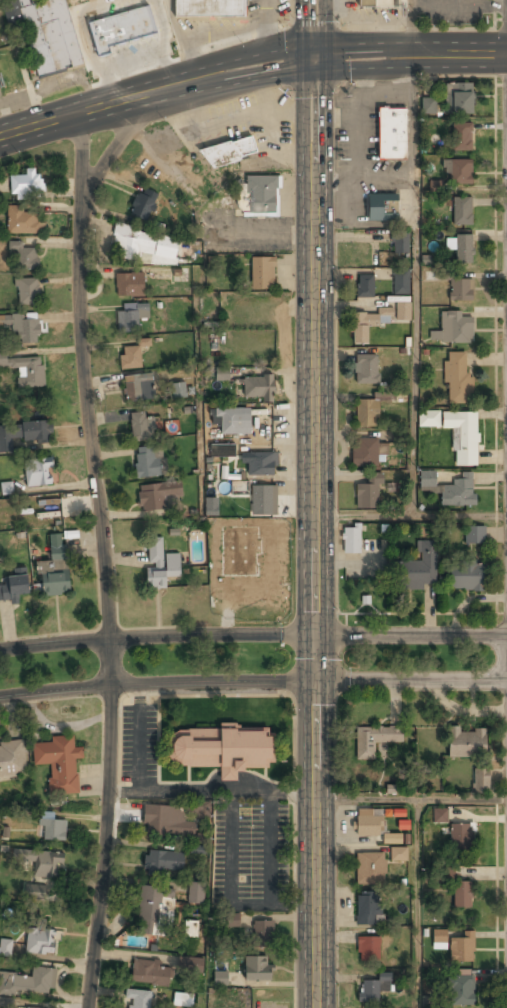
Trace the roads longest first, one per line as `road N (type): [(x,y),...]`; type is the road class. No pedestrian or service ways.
road 1 (secondary): [(315,1007),(312,56)]
road 2 (residential): [(80,112),(78,292),(111,687),(105,846),(87,1007)]
road 3 (tertiary): [(0,697),(111,687),(506,681)]
road 4 (tertiary): [(506,636),(179,637),(0,649)]
road 5 (tertiary): [(294,57),(0,136)]
road 6 (tertiary): [(506,54),(312,56)]

